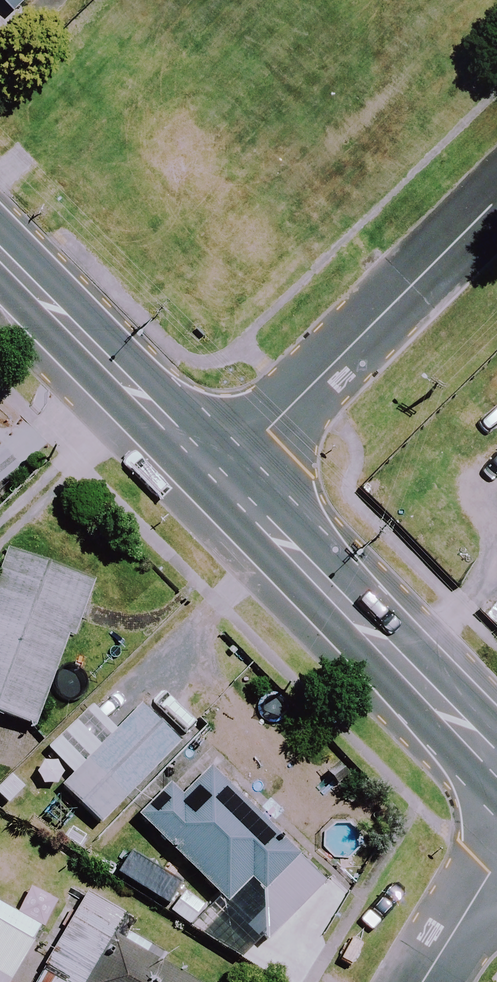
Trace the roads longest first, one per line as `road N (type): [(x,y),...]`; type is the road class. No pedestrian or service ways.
road 1 (tertiary): [(496,767),(219,477)]
road 2 (residential): [(496,204),(219,477)]
road 3 (tertiary): [(219,477),(0,254)]
road 4 (residential): [(425,981),(496,868)]

